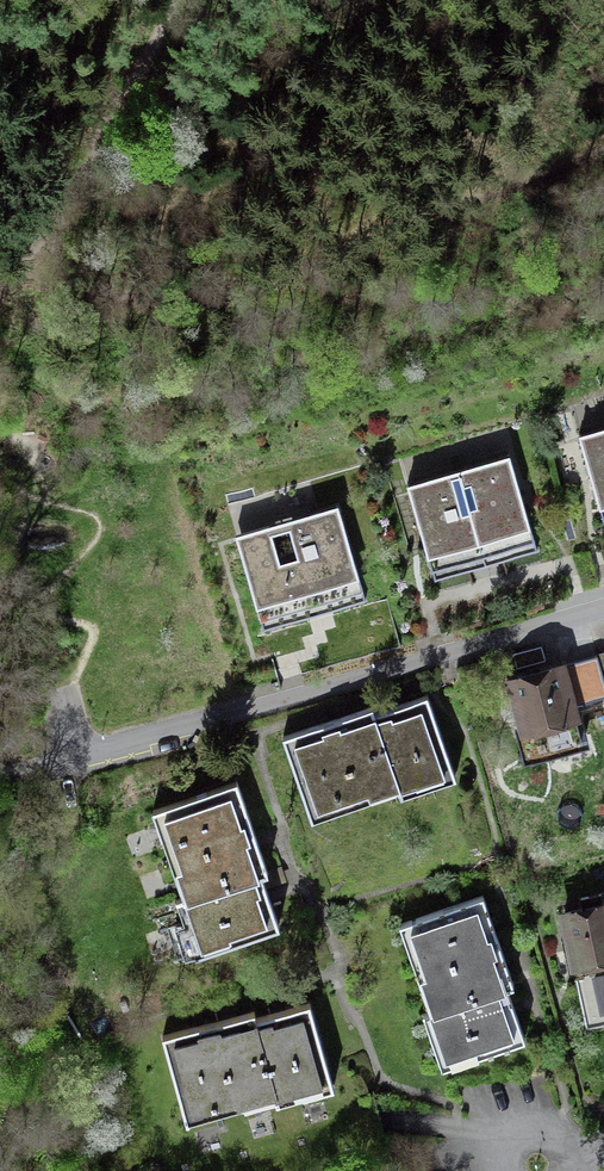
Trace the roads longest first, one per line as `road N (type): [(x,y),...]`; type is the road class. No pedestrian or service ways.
road 1 (residential): [(603,620),(80,755)]

